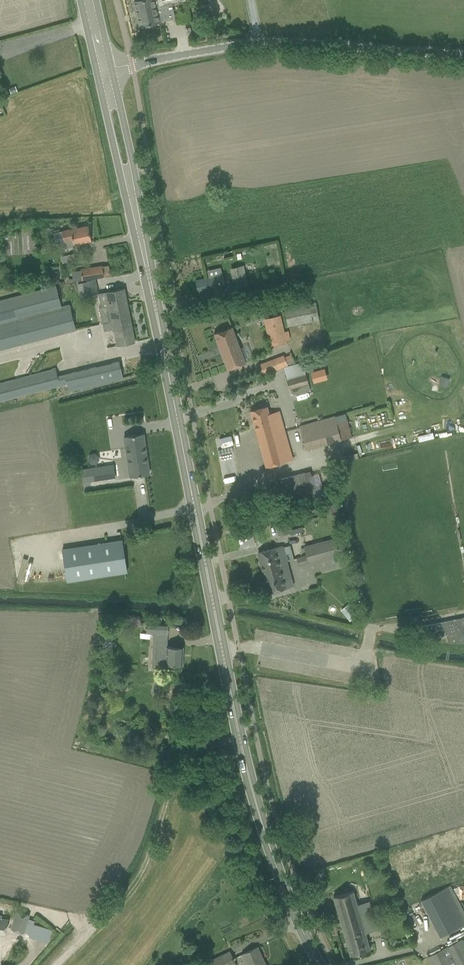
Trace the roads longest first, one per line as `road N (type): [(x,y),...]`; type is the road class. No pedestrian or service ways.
road 1 (secondary): [(317,964),(265,835),(132,199)]
road 2 (unclassified): [(105,71),(269,43),(463,57)]
road 3 (track): [(244,742),(196,759),(137,885),(63,964)]
road 4 (secondary): [(132,199),(119,98),(105,71)]
road 5 (secondary): [(105,71),(117,165),(132,199)]

